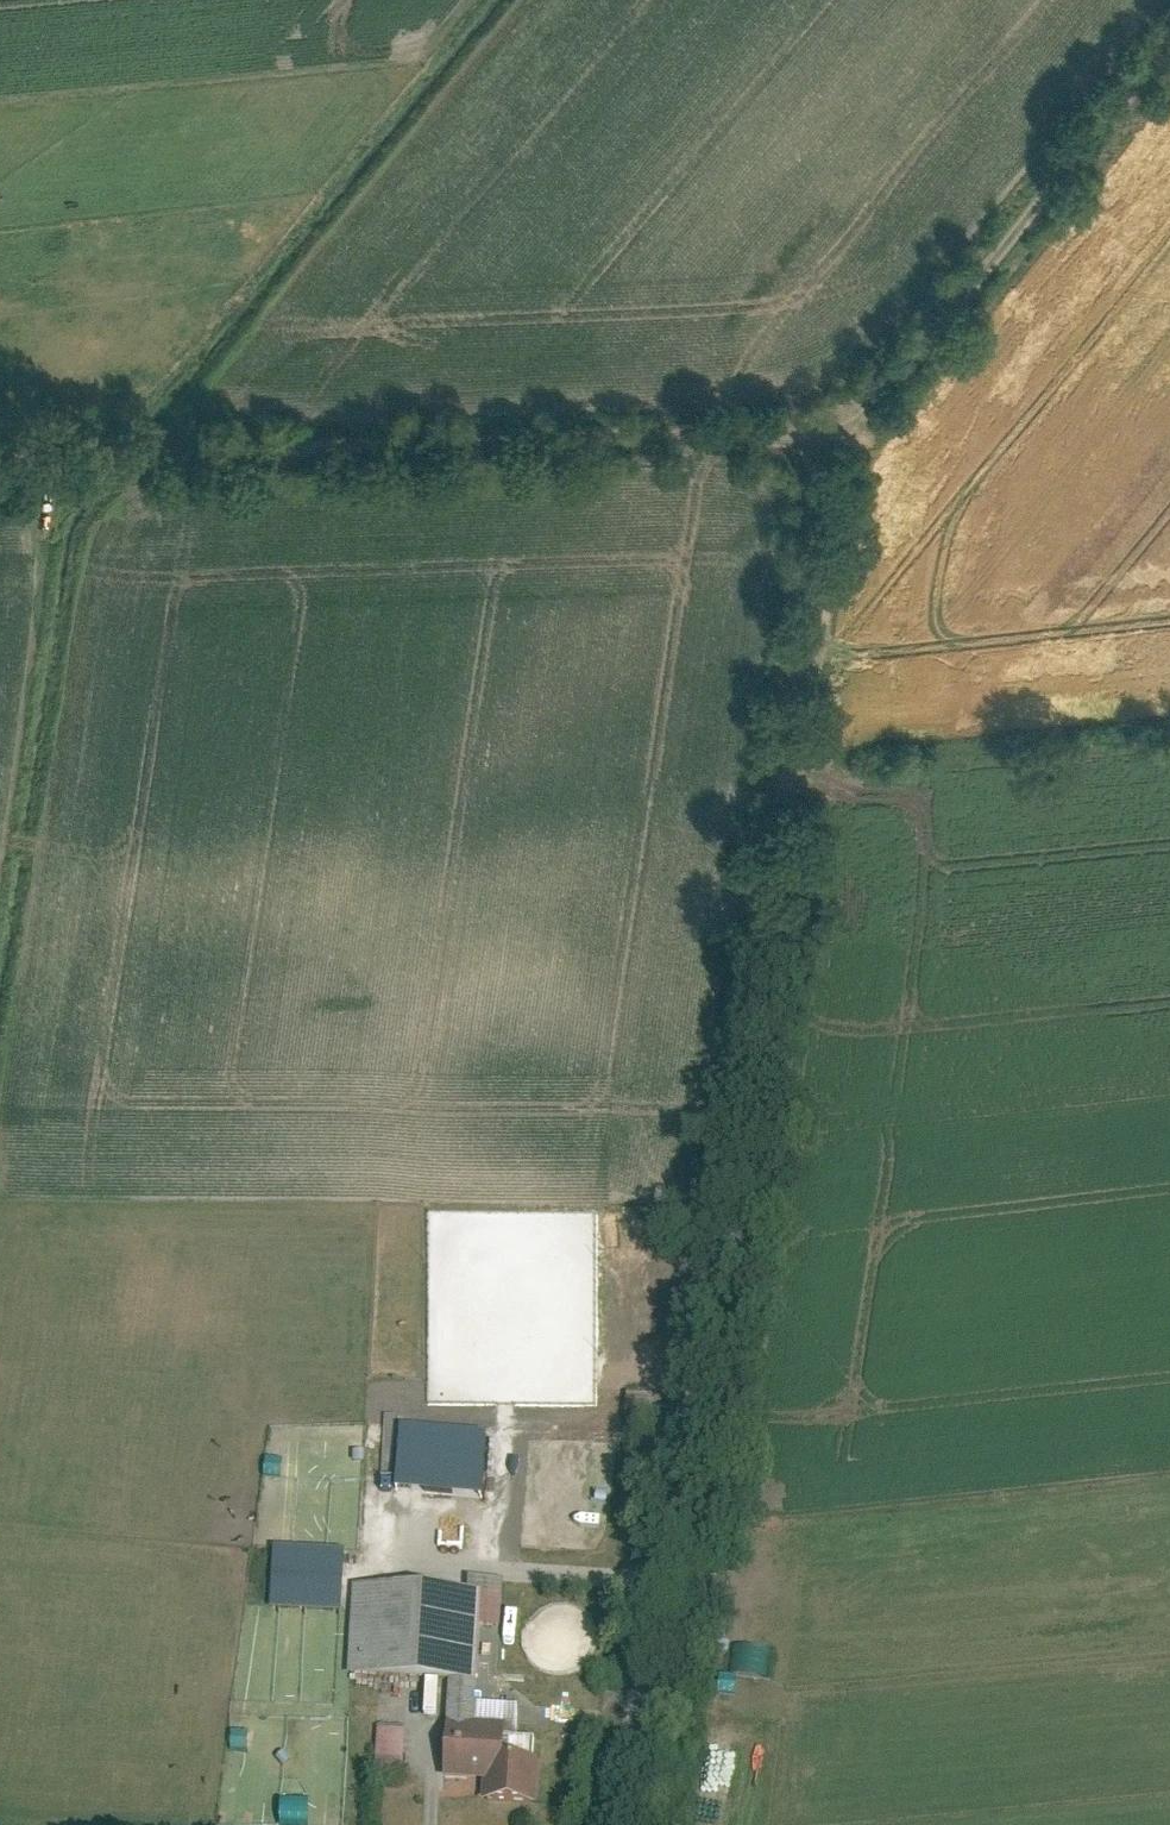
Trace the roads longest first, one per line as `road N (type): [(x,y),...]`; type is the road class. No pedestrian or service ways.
road 1 (unclassified): [(618,1824),(639,1638),(867,435)]
road 2 (track): [(867,435),(0,467)]
road 3 (track): [(867,435),(1169,53)]

